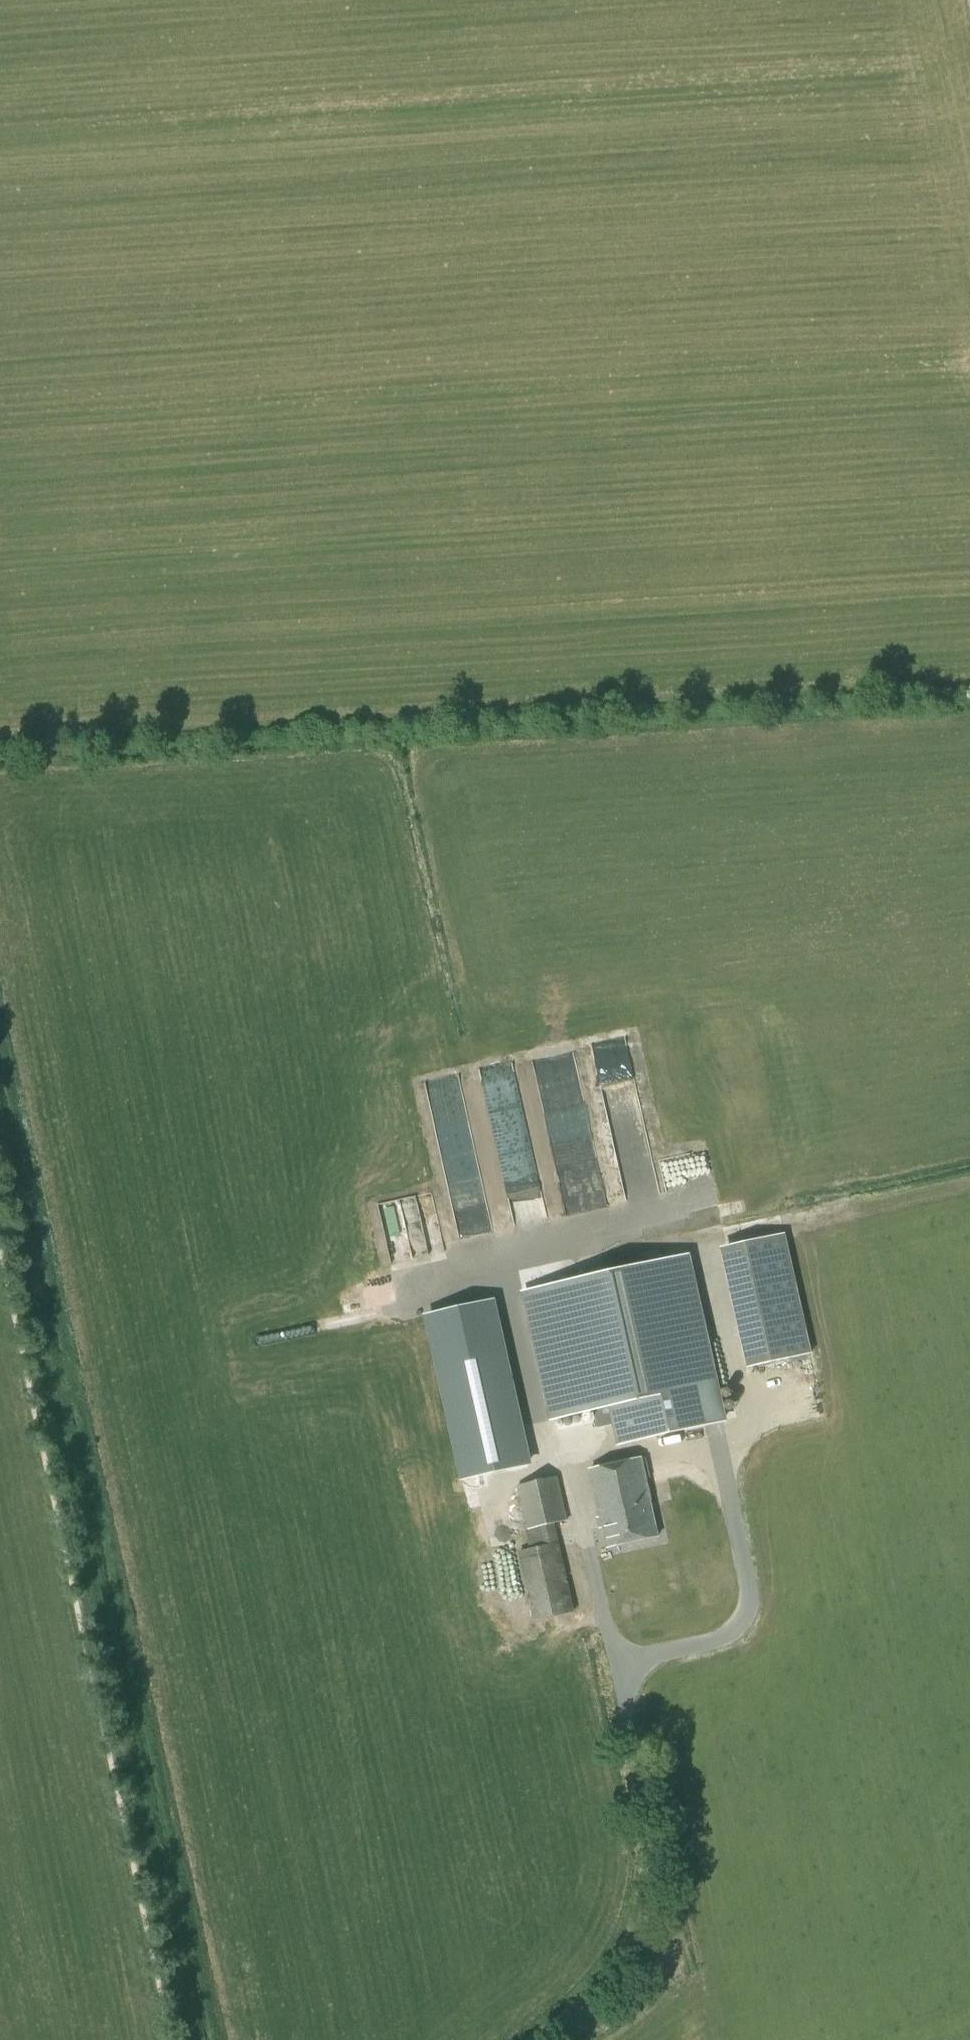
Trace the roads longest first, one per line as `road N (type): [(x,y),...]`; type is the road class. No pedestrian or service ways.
road 1 (unclassified): [(544,2039),(607,1978),(642,1915),(655,1861),(651,1804),(604,1604)]

